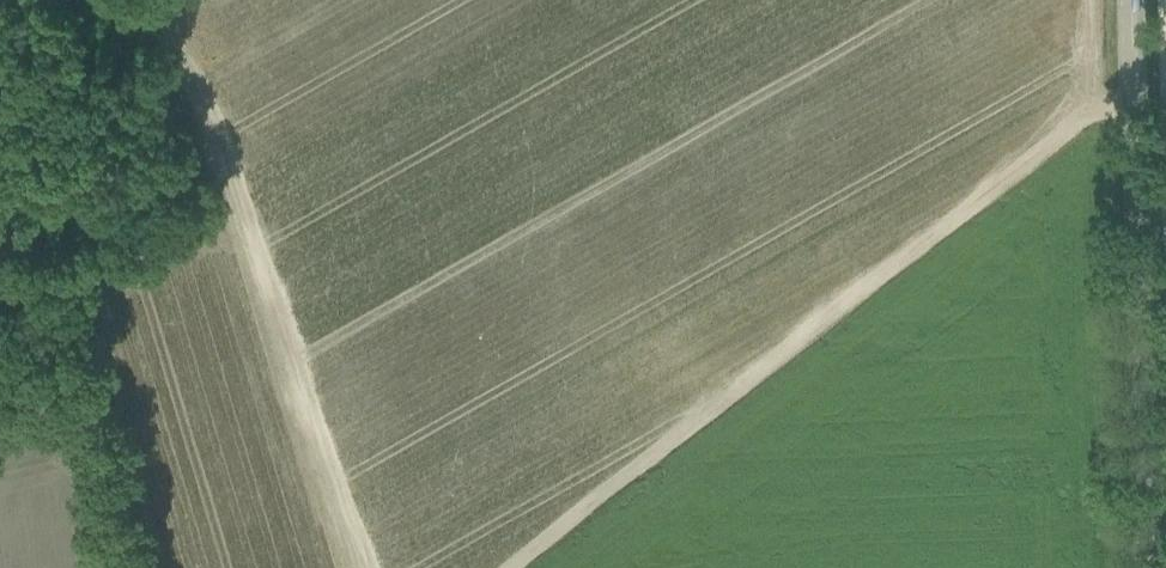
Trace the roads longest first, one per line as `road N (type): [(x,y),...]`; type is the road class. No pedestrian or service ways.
road 1 (track): [(527,567),(1090,120),(1133,109)]
road 2 (track): [(347,567),(268,360),(167,31),(122,6),(88,0)]
road 3 (tertiary): [(1148,567),(1132,0)]

